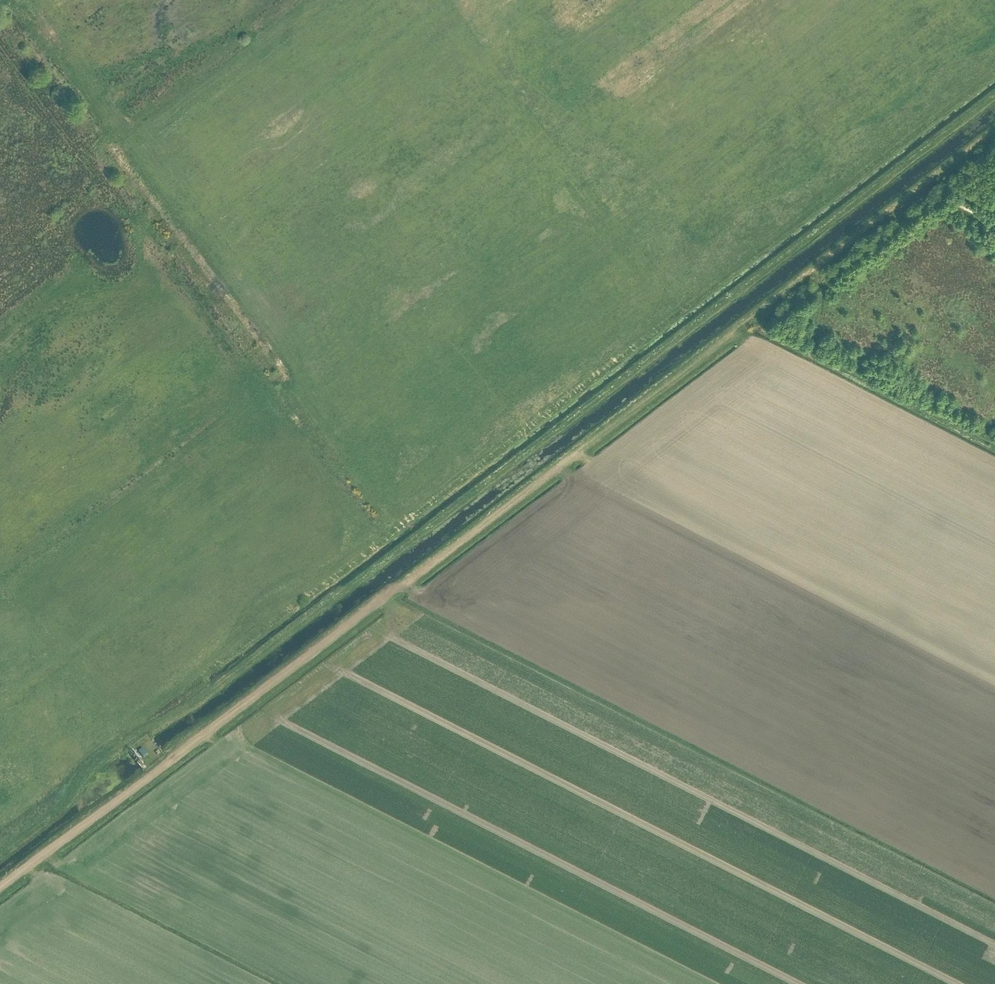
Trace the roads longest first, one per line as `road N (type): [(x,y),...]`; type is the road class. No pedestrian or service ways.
road 1 (track): [(0,889),(994,128)]

